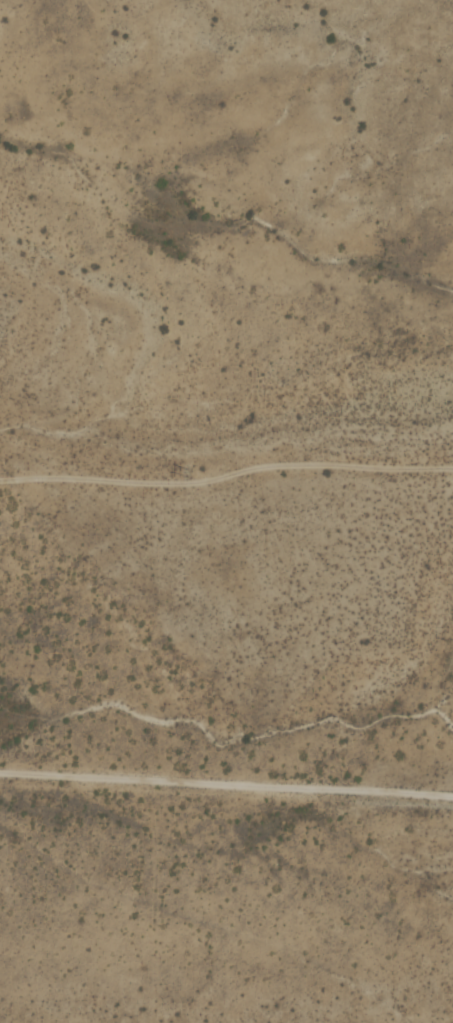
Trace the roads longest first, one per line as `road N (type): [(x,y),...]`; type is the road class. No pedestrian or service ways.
road 1 (residential): [(452,796),(0,773)]

